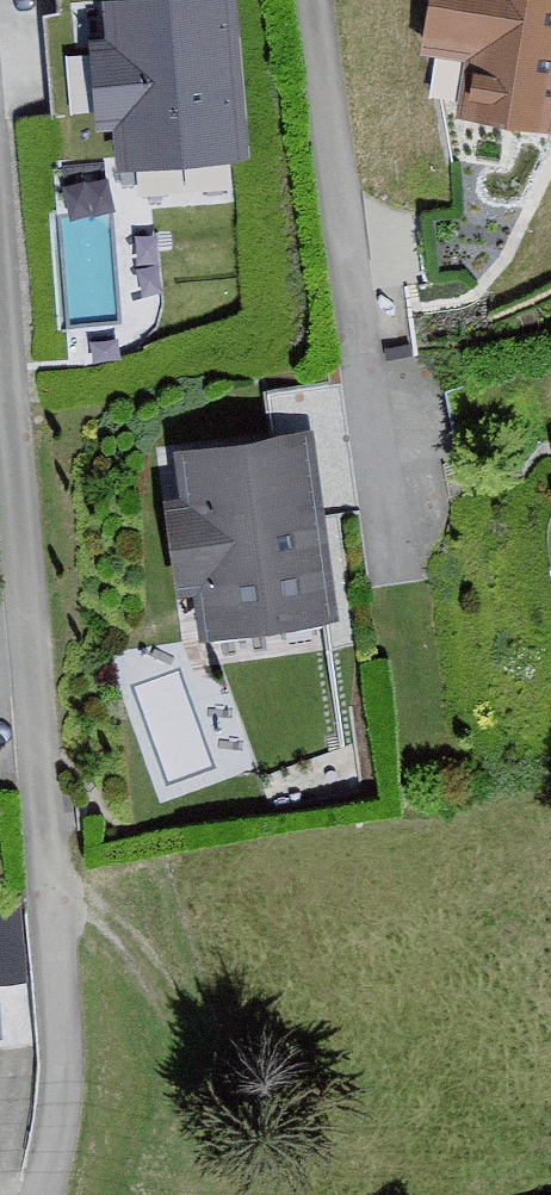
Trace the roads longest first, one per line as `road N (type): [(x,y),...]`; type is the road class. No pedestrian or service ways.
road 1 (residential): [(0,239),(62,1015),(59,1120),(41,1194)]
road 2 (residential): [(314,0),(393,550)]
road 3 (track): [(50,888),(137,952),(184,1016),(201,1079)]

